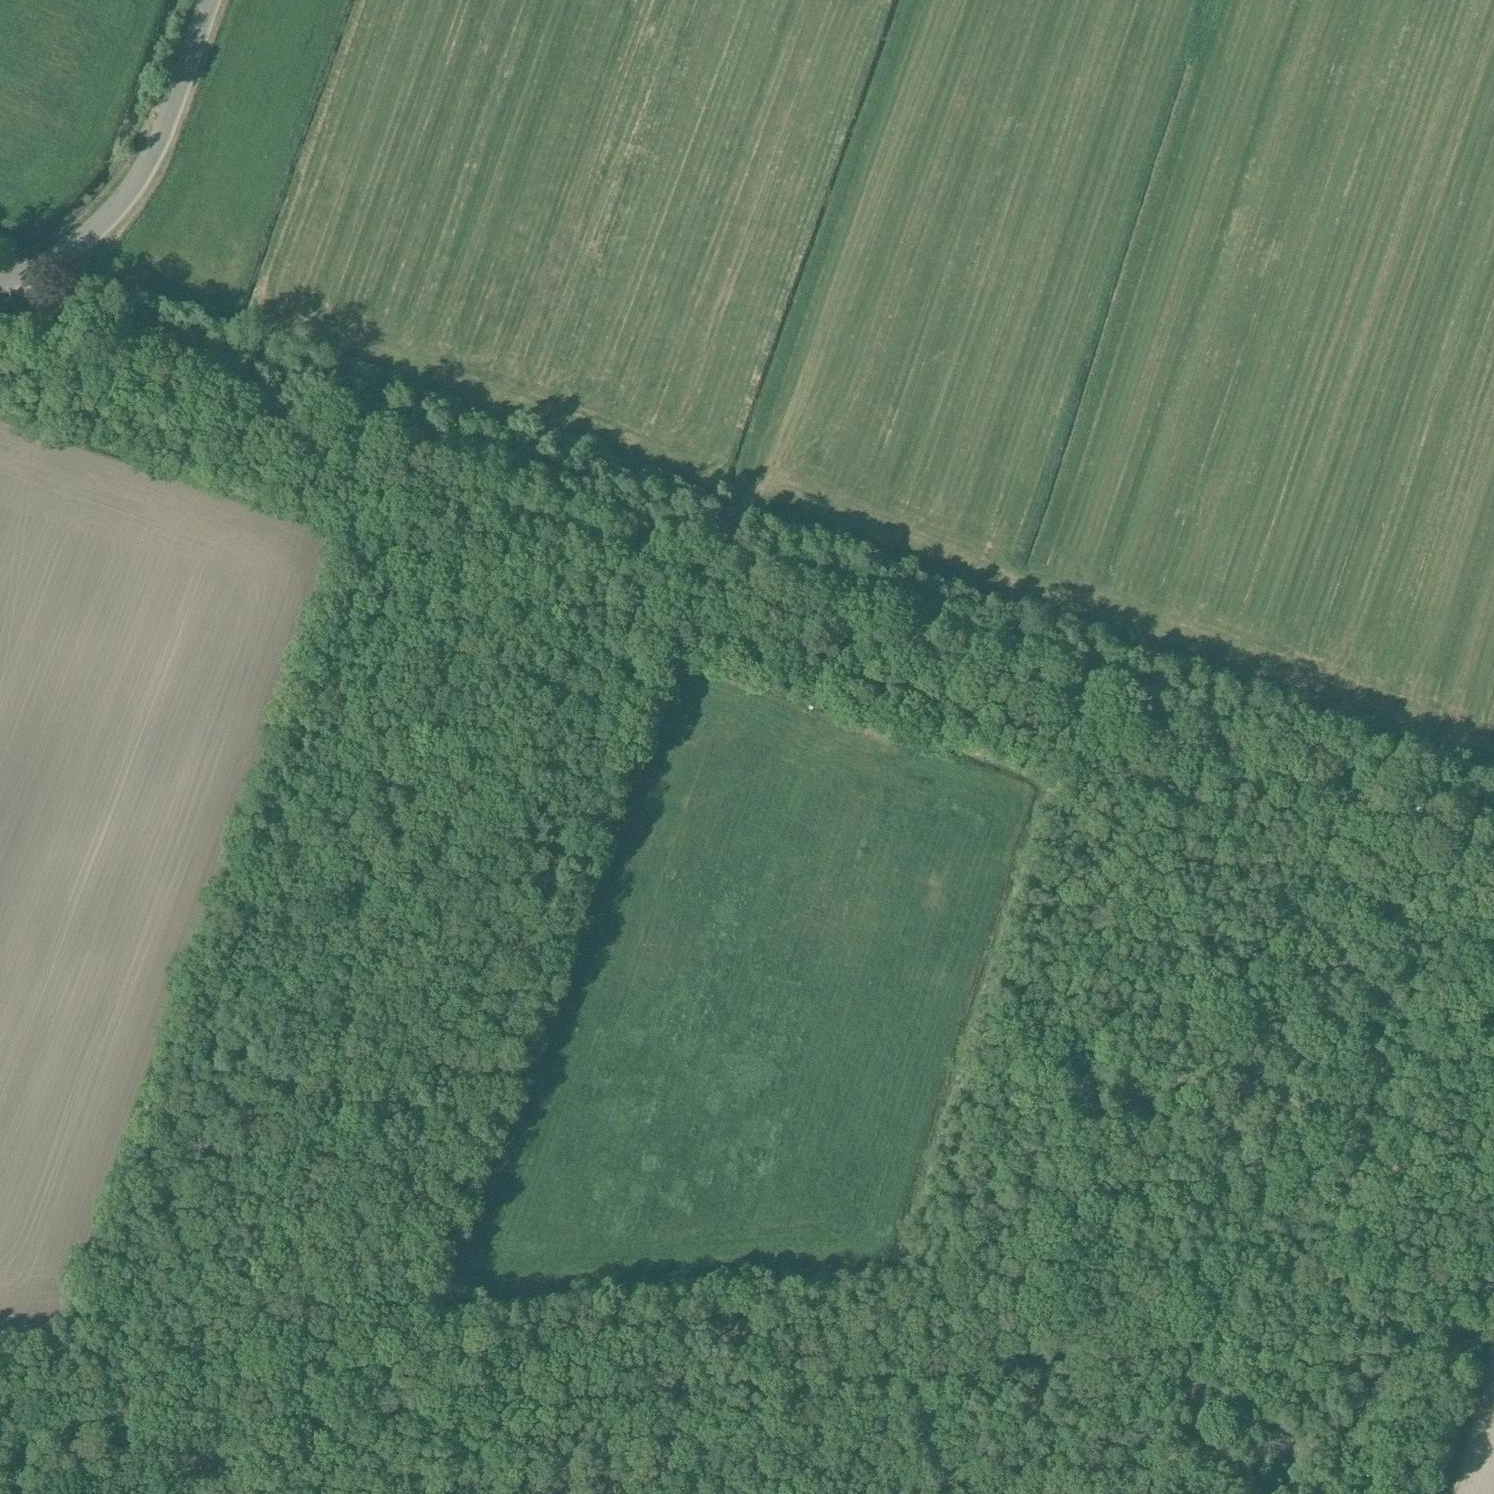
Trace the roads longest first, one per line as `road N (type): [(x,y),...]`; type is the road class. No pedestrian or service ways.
road 1 (unclassified): [(1493,859),(96,361),(61,333),(24,279)]
road 2 (tertiary): [(24,279),(94,233),(142,176),(209,0)]

